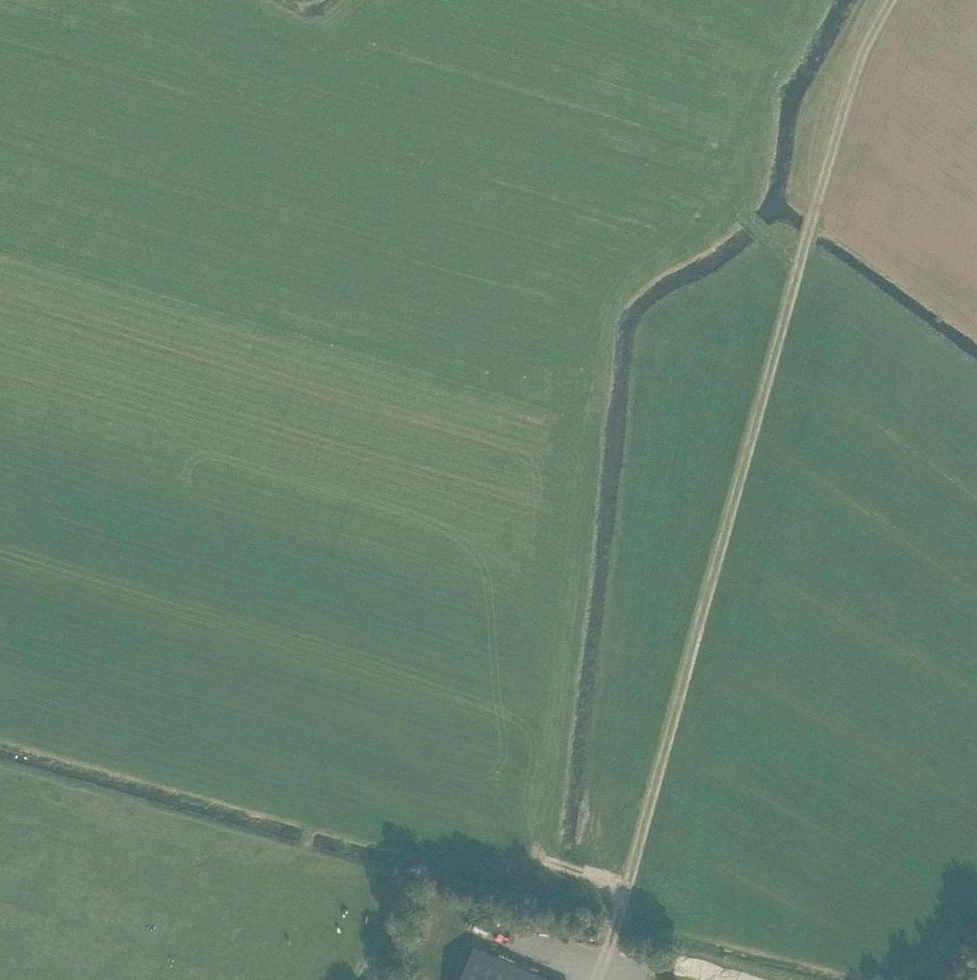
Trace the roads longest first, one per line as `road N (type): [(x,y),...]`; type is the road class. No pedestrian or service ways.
road 1 (track): [(594,979),(856,65),(890,0)]

